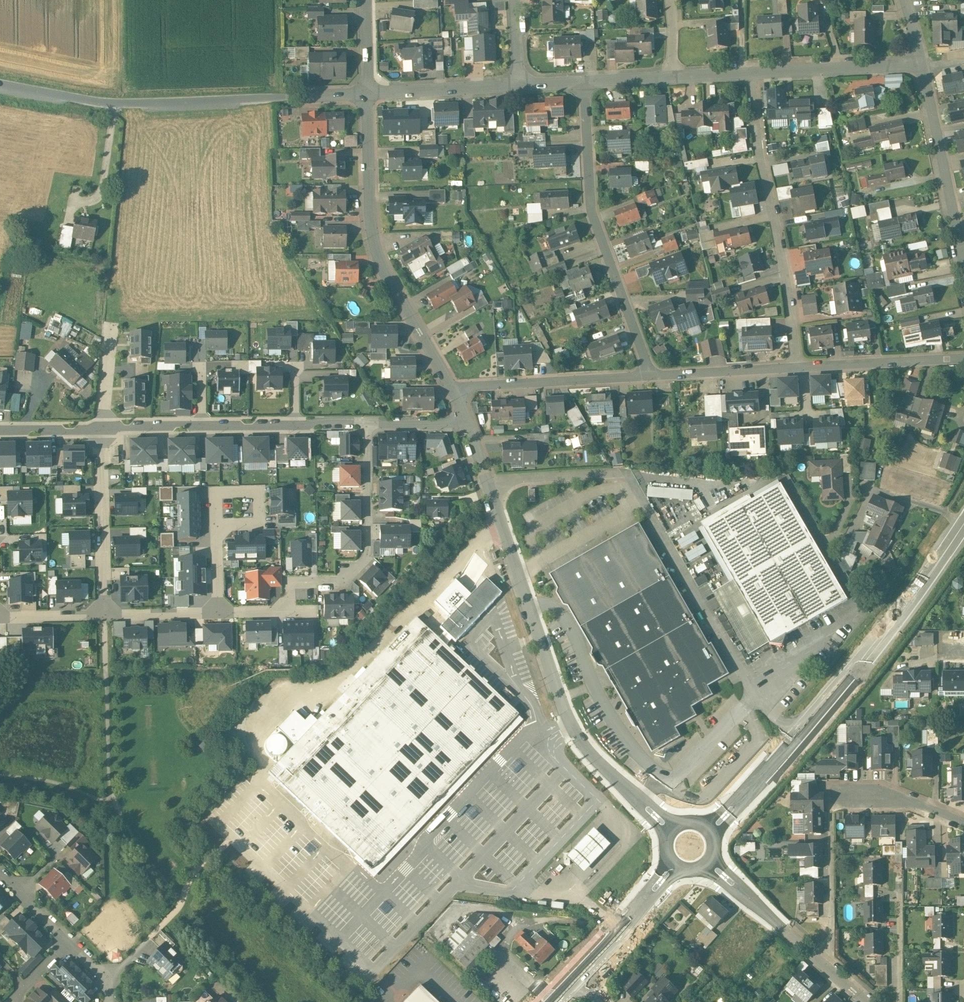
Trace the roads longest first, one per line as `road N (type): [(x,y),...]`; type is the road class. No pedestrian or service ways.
road 1 (residential): [(672,832),(571,725),(466,418)]
road 2 (residential): [(105,615),(286,610),(317,584),(343,582),(368,555),(368,424)]
road 3 (secondary): [(707,831),(862,663),(963,523)]
road 4 (residential): [(455,391),(380,263),(366,94)]
road 5 (residential): [(585,83),(593,212),(648,375)]
road 6 (residential): [(798,367),(751,74)]
road 7 (residential): [(368,424),(101,427)]
road 8 (residential): [(366,94),(139,104)]
road 9 (residential): [(963,269),(921,61)]
road 10 (residential): [(865,1001),(707,862)]
road 11 (residential): [(455,391),(648,375)]
road 12 (residential): [(105,615),(101,427)]
road 13 (residential): [(921,61),(751,74)]
road 14 (residential): [(798,367),(963,358)]
road 15 (residential): [(119,263),(101,427)]
road 16 (residential): [(139,104),(119,263)]
road 17 (residential): [(520,86),(366,94)]
road 18 (residential): [(648,375),(798,367)]
road 19 (residential): [(830,810),(831,803),(915,803),(963,822)]
road 20 (residential): [(139,104),(0,84)]
road 21 (secondary): [(595,955),(674,863)]

